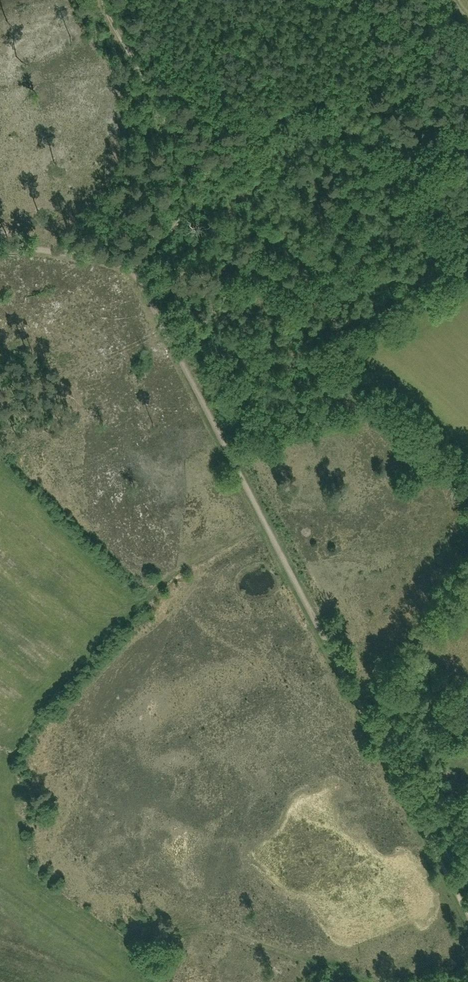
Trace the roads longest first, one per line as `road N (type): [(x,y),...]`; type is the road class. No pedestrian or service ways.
road 1 (track): [(467,912),(128,270)]
road 2 (track): [(233,460),(309,402),(312,332),(460,250),(425,170),(447,143)]
road 3 (track): [(128,270),(206,190),(102,0)]
road 4 (track): [(362,981),(210,934),(179,935),(149,950)]
road 5 (track): [(206,190),(215,149),(131,0)]
road 6 (track): [(128,270),(0,251)]

